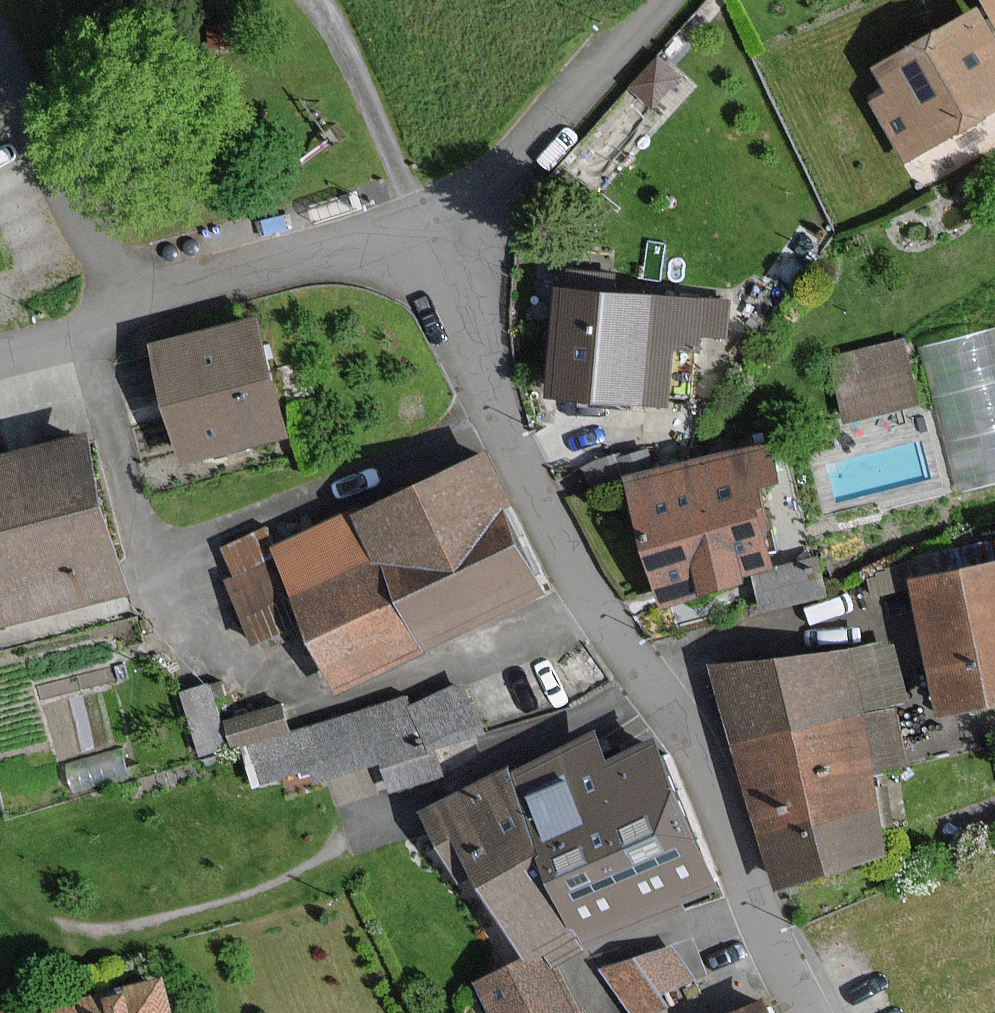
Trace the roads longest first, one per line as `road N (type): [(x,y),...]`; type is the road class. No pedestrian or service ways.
road 1 (residential): [(813,1012),(702,756),(596,608),(552,524),(427,226)]
road 2 (track): [(0,886),(30,914),(65,930),(103,927),(152,921),(271,884),(338,845)]
road 3 (unclassified): [(667,0),(427,226)]
road 4 (unclassified): [(427,226),(123,315)]
road 5 (residential): [(123,315),(0,80)]
road 6 (unclassified): [(123,315),(0,346)]

